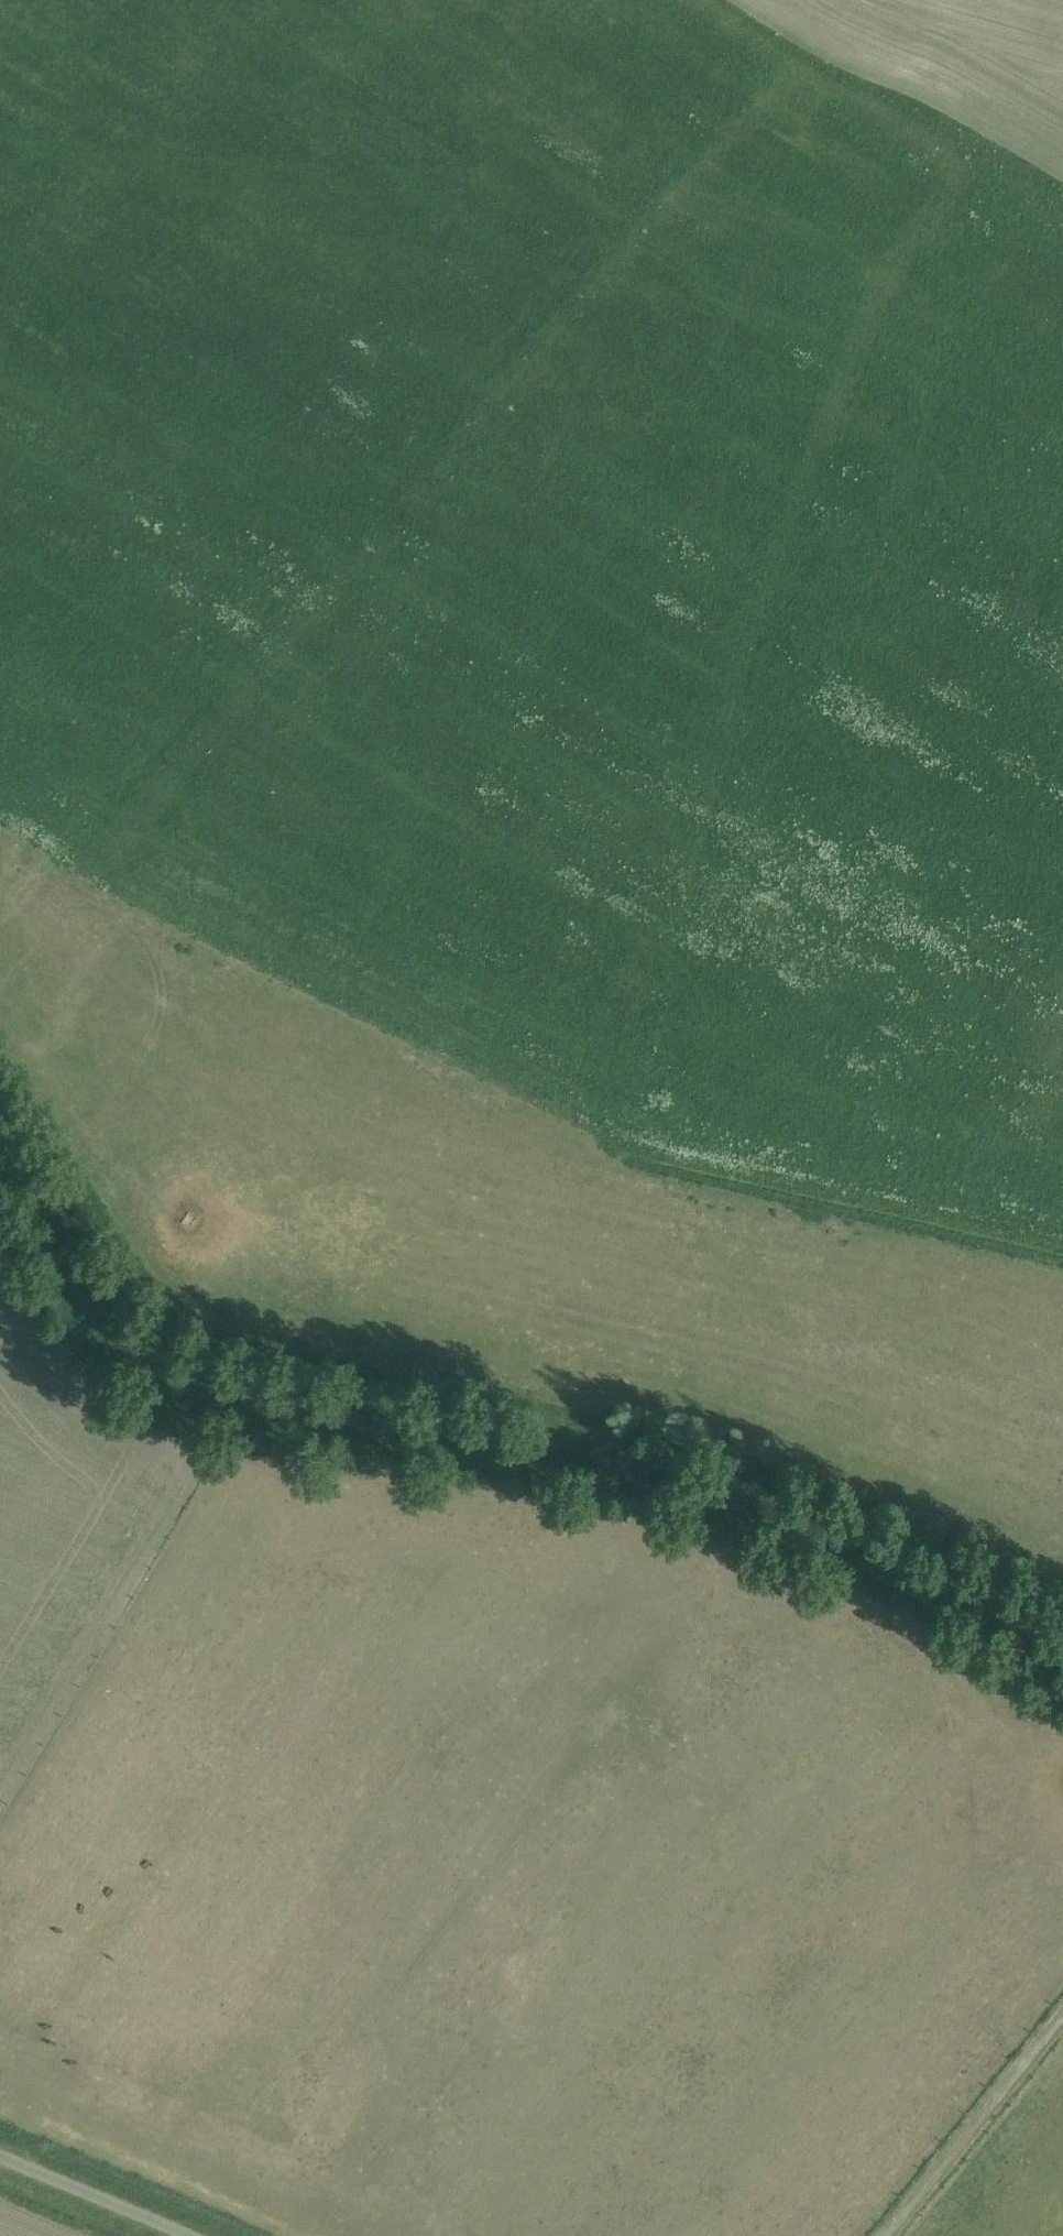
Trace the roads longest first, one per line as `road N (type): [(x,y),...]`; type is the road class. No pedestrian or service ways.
road 1 (track): [(1062,2012),(883,2235)]
road 2 (unclassified): [(189,2235),(0,2157)]

